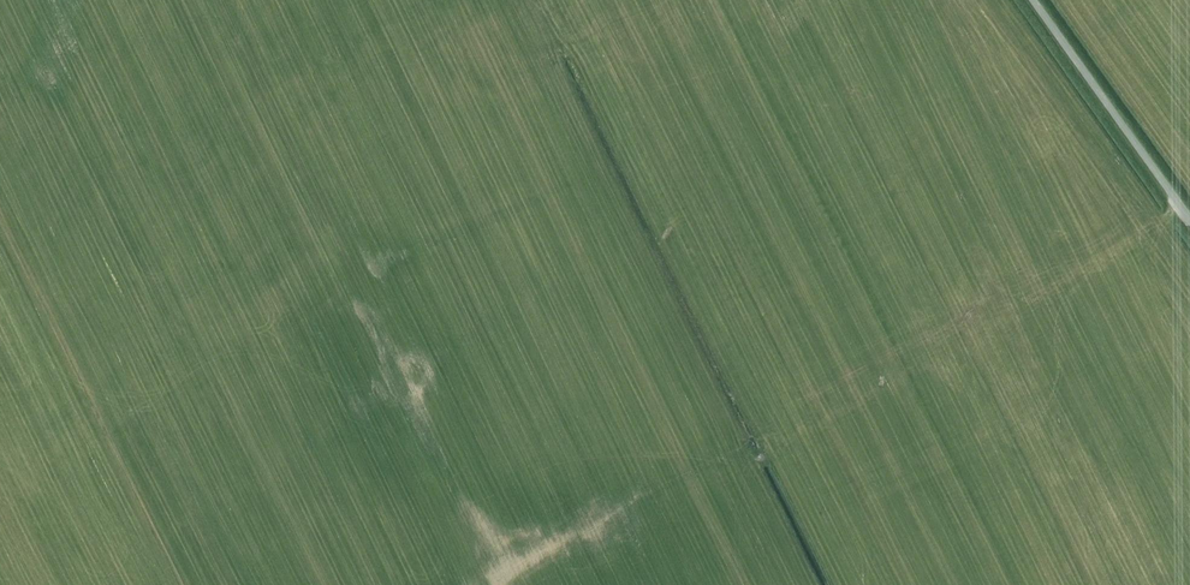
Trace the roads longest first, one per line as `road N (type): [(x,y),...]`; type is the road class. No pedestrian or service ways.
road 1 (unclassified): [(1189,216),(1035,0)]
road 2 (track): [(660,0),(536,65),(502,66)]

